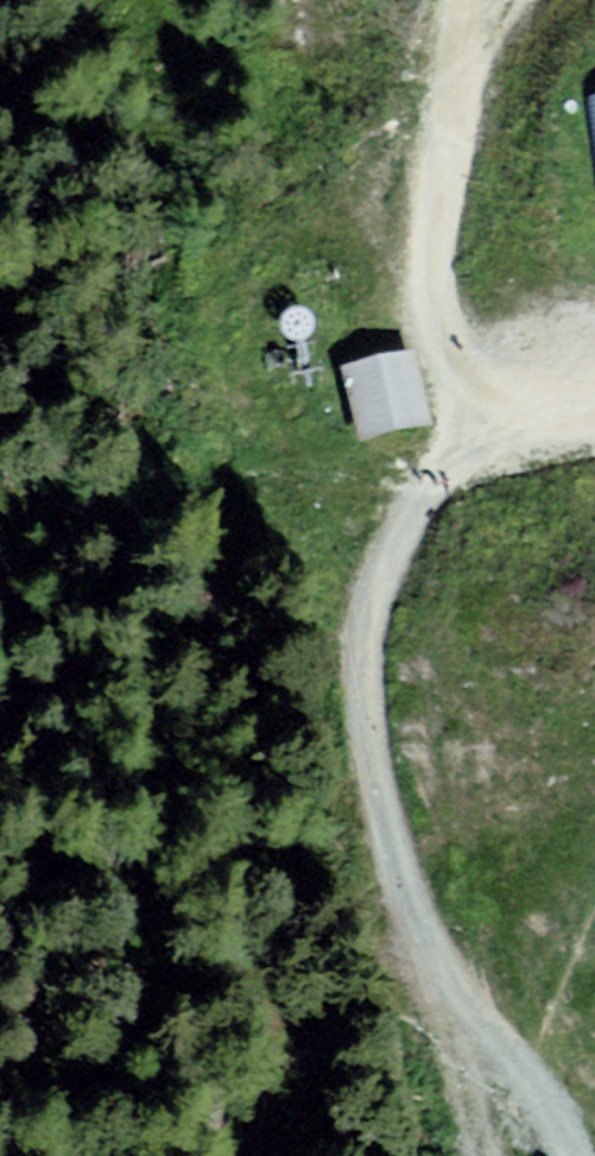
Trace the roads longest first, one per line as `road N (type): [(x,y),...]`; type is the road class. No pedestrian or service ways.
road 1 (track): [(574,1155),(564,1126),(475,1045),(430,973),(378,780),(373,654),(401,559),(438,483),(532,449)]
road 2 (track): [(469,0),(427,281),(454,386),(532,449),(594,438)]

